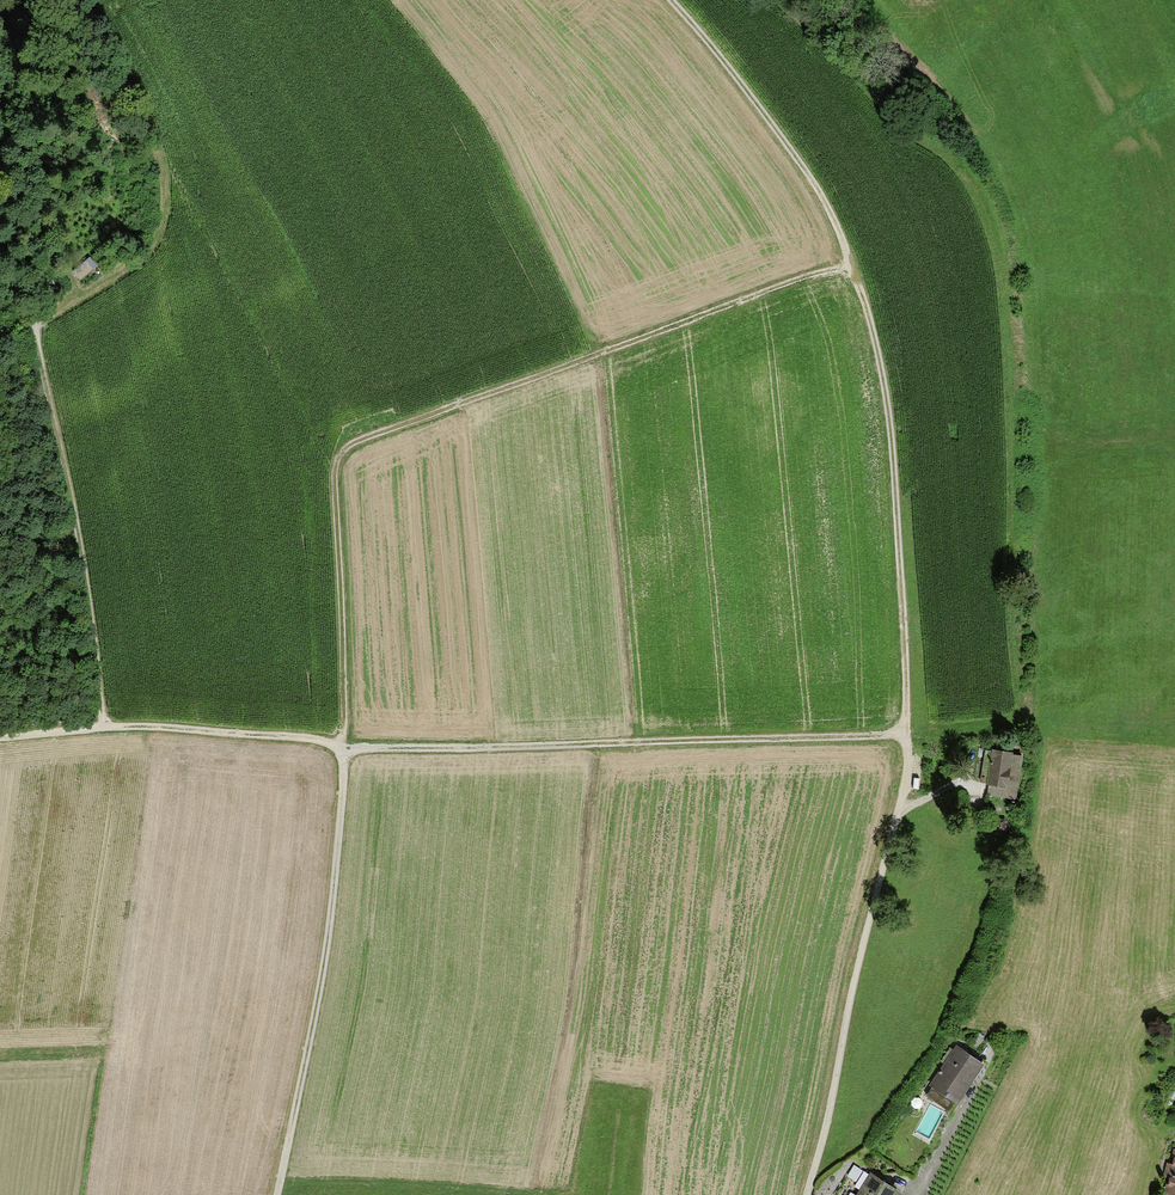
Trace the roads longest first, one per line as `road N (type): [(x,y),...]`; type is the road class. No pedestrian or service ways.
road 1 (track): [(846,262),(346,443),(335,455),(342,752),(326,950),(275,1194)]
road 2 (track): [(0,740),(104,726),(302,736),(342,752),(905,729)]
road 3 (track): [(668,0),(778,141),(846,262),(886,389),(905,729)]
road 4 (track): [(905,729),(899,810),(804,1194)]
road 5 (track): [(35,313),(104,726)]

